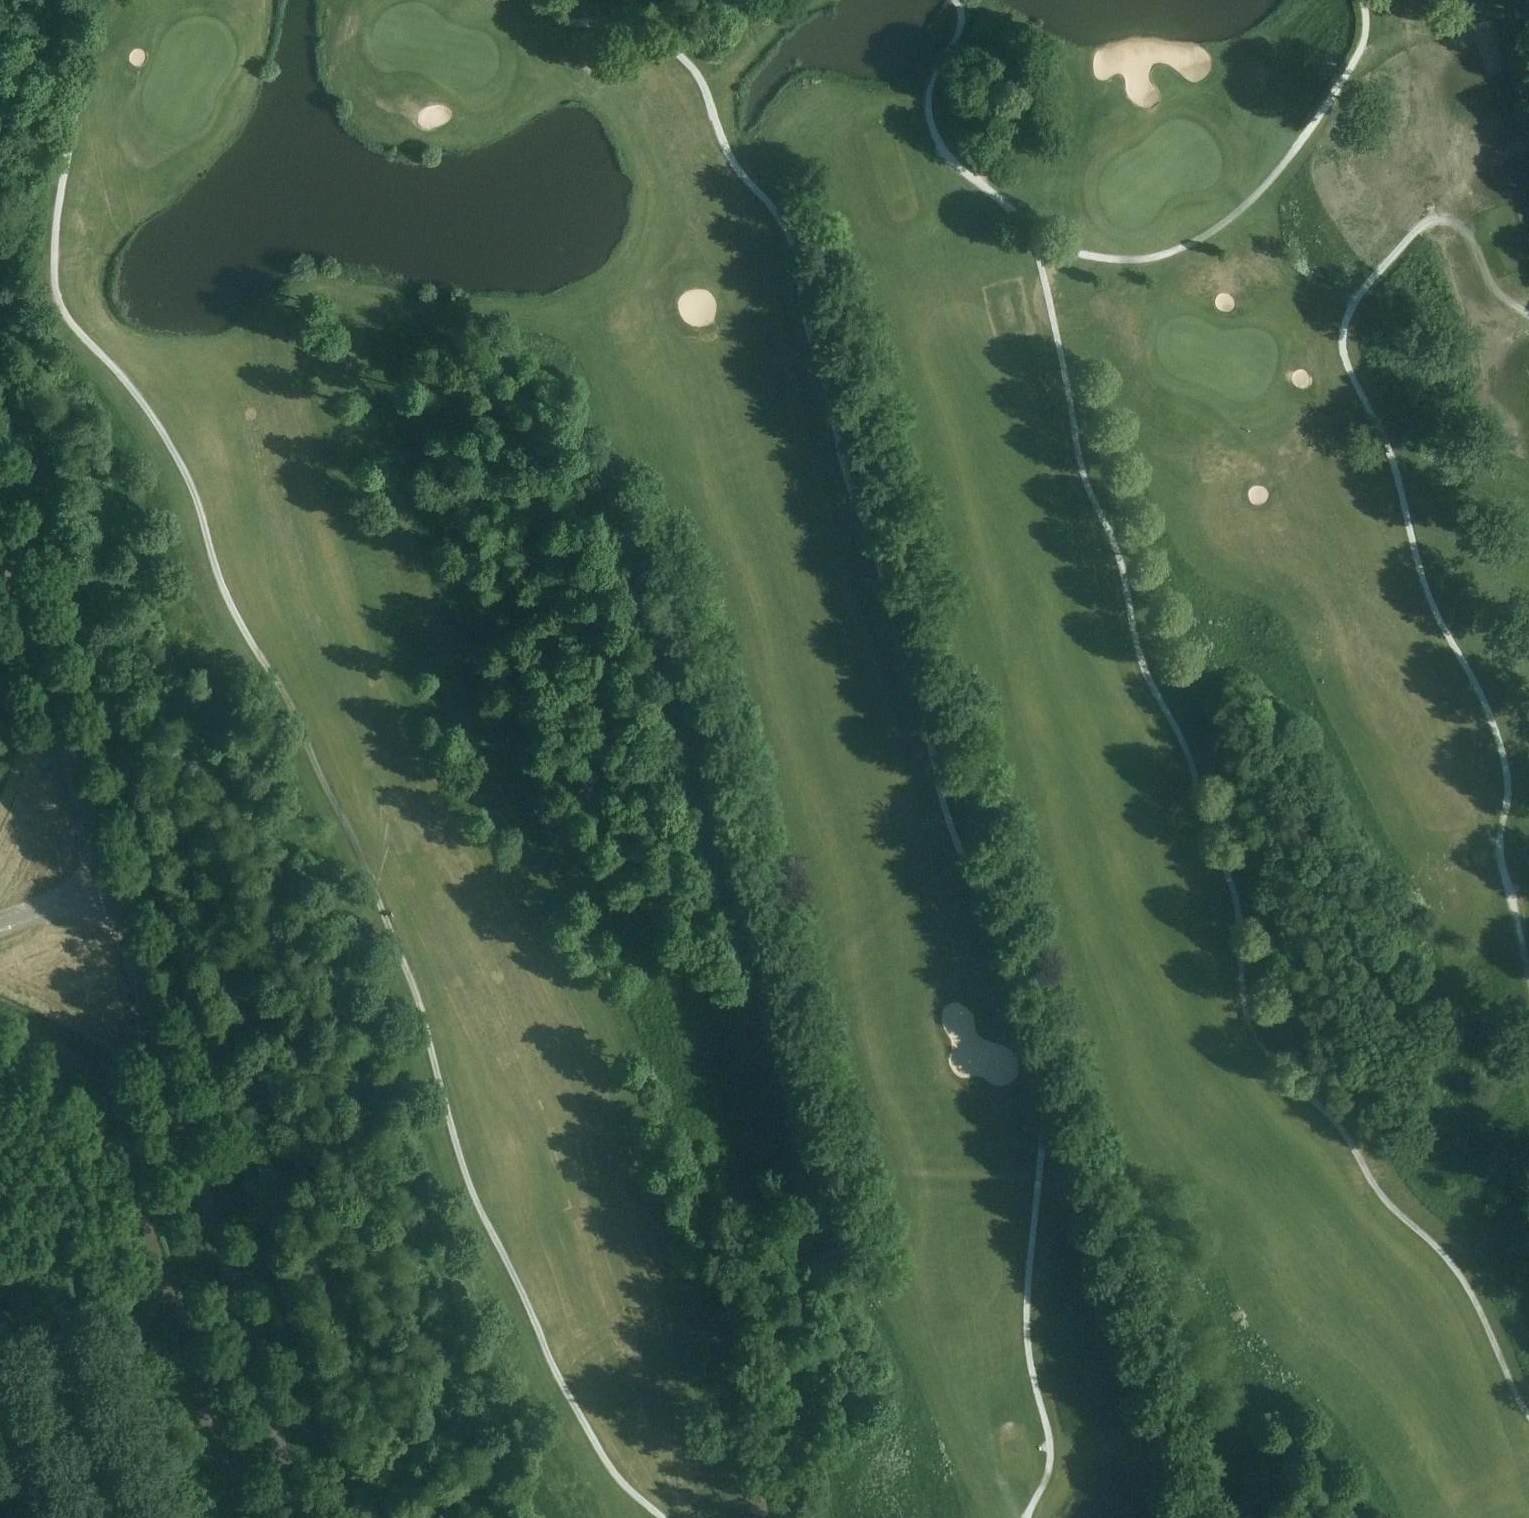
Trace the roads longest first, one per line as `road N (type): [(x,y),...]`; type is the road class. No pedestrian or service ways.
road 1 (tertiary): [(307,1517),(116,893)]
road 2 (tertiary): [(116,893),(0,494)]
road 3 (tertiary): [(0,931),(116,893)]

